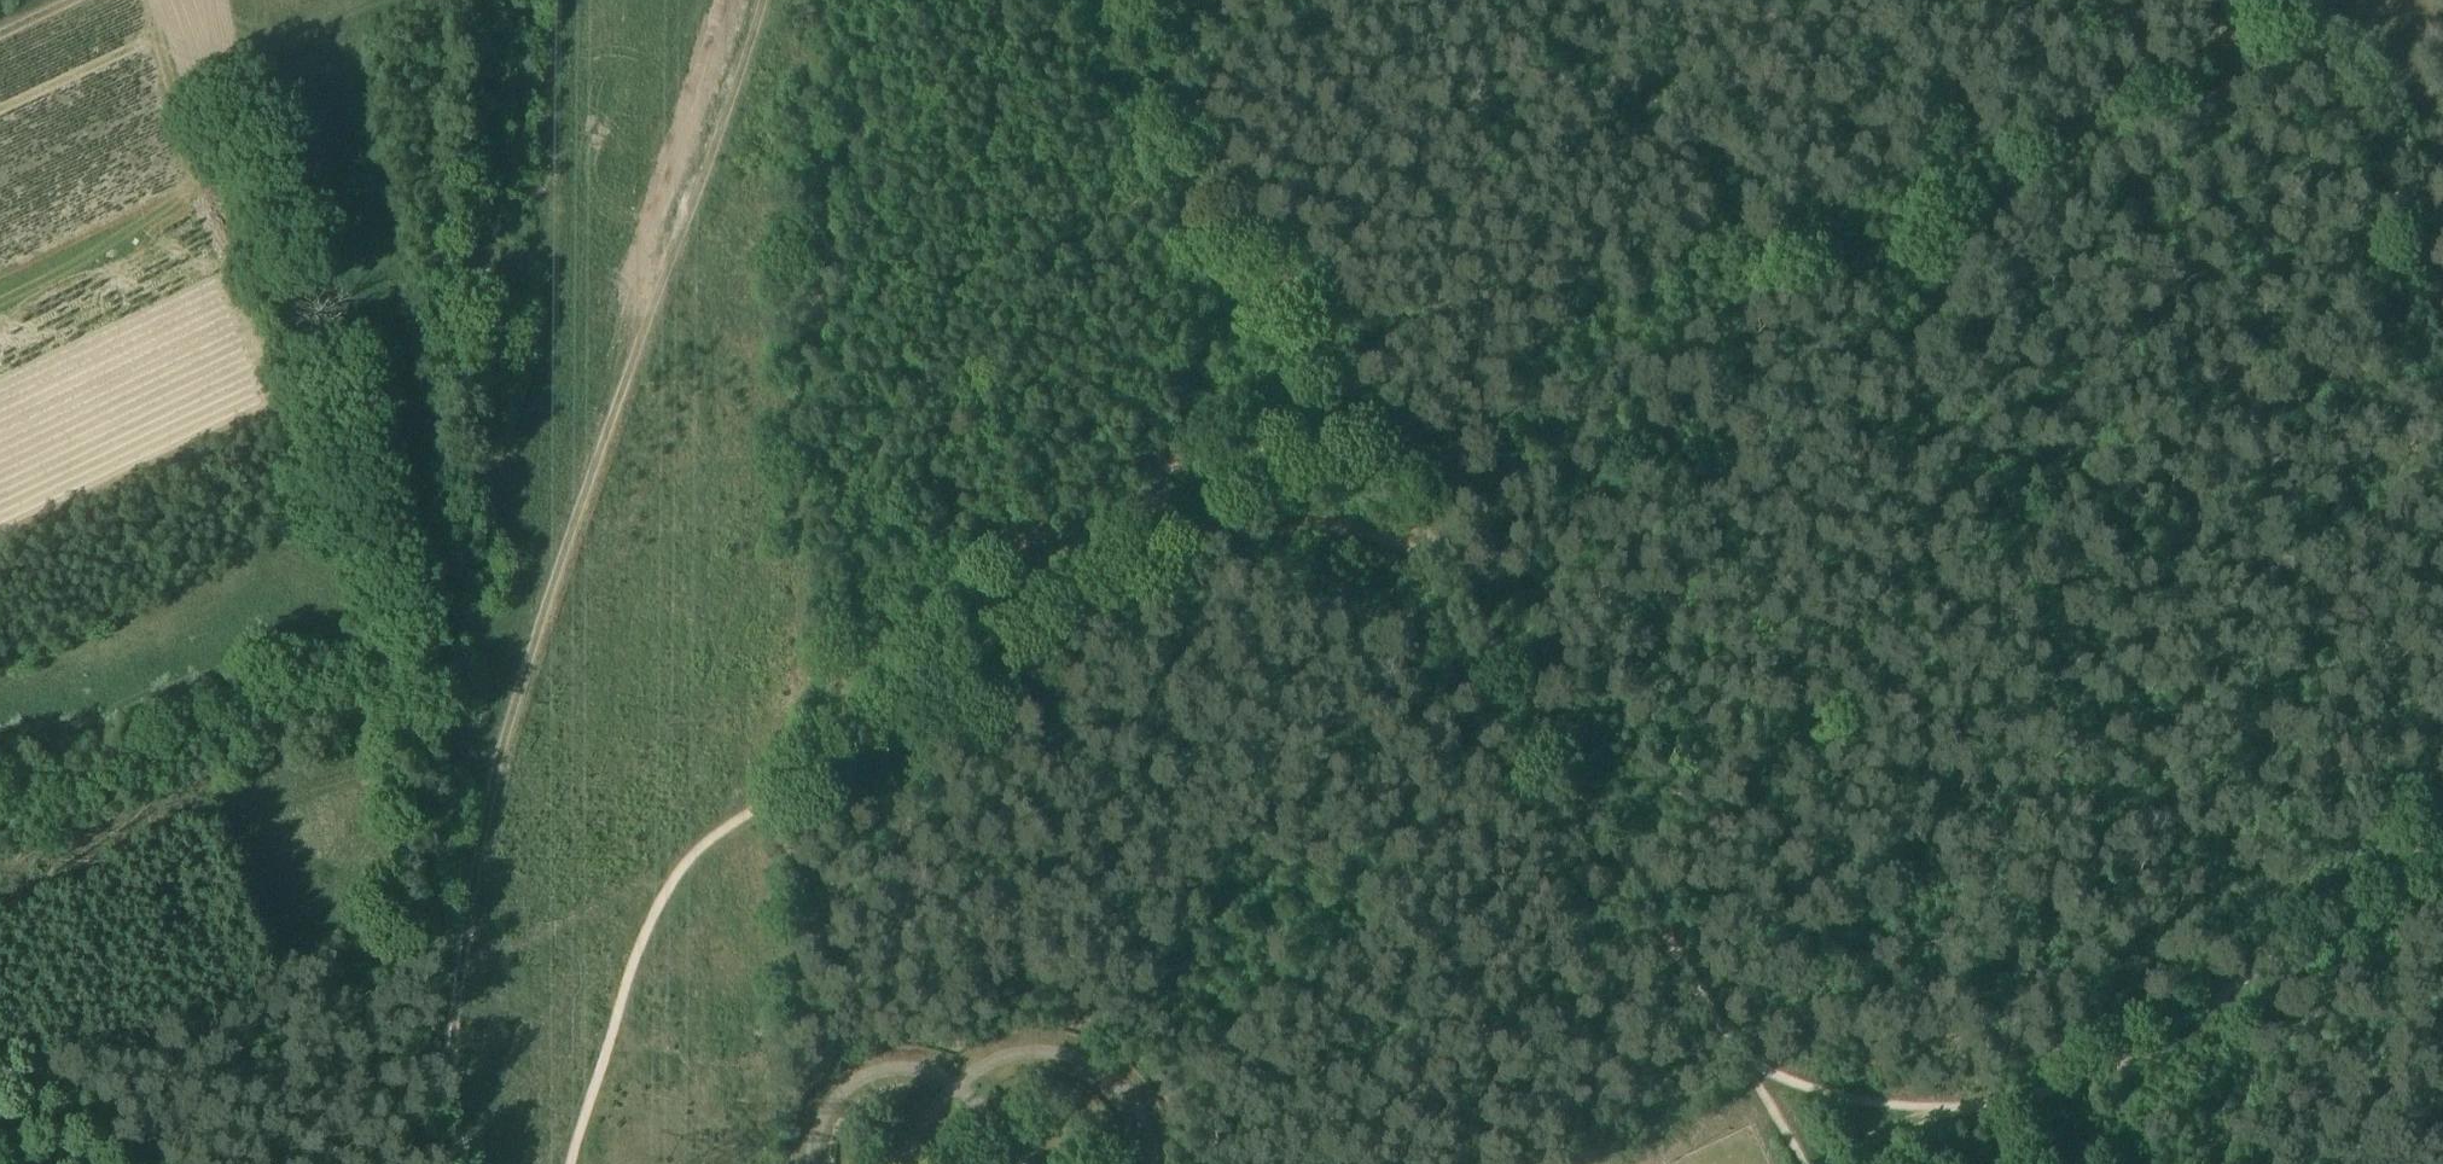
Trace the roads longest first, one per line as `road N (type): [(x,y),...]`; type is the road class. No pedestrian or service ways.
road 1 (track): [(466,1163),(453,1095),(455,977),(491,790),(554,591),(733,114),(765,0)]

